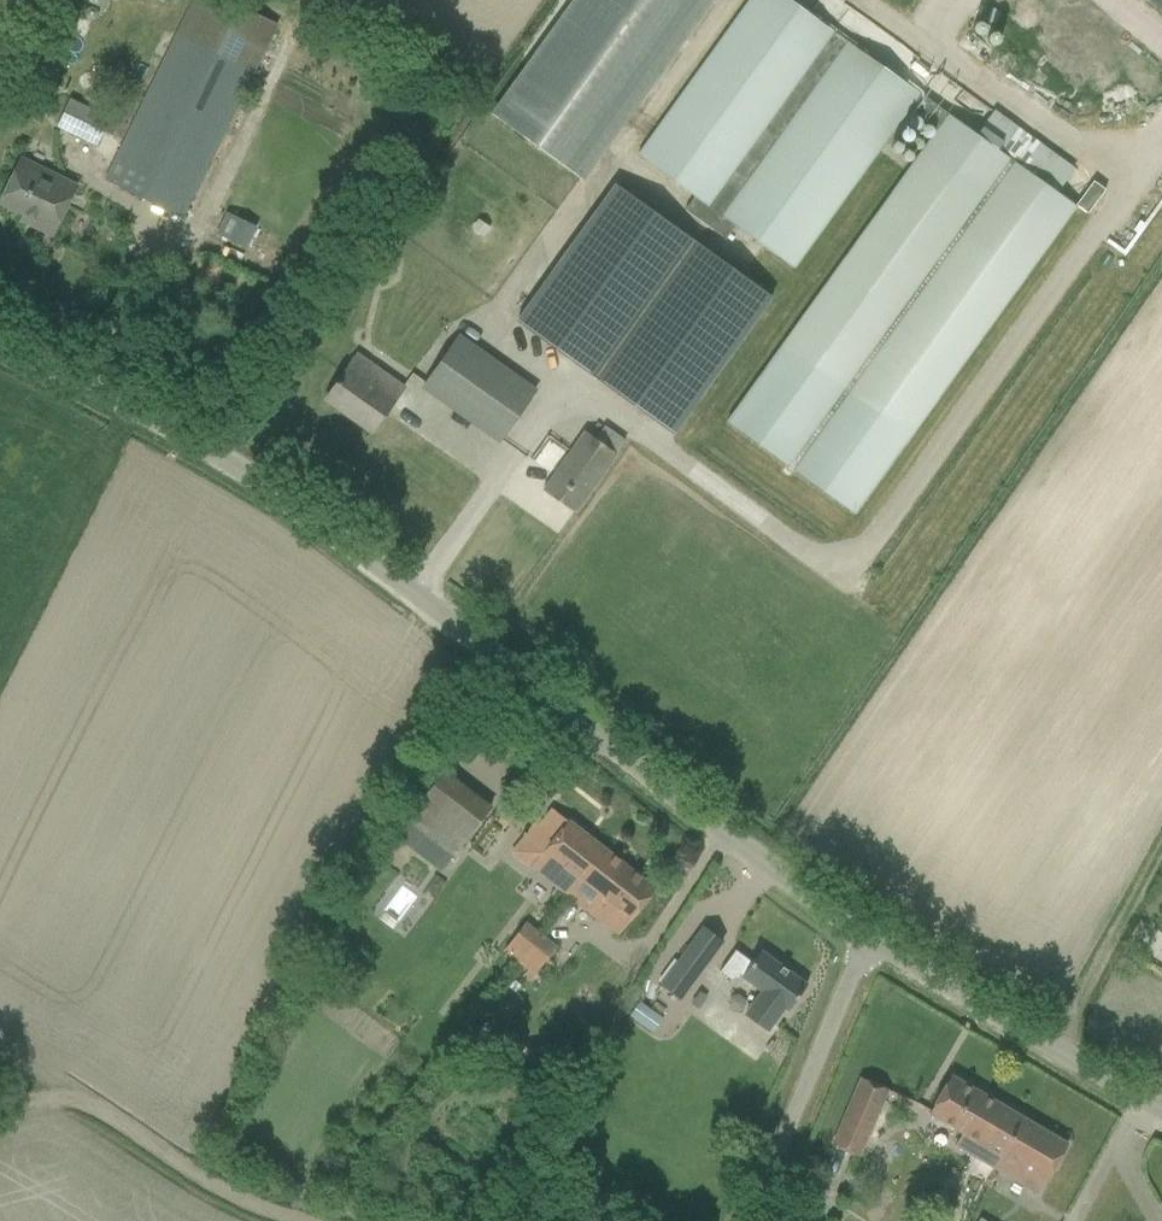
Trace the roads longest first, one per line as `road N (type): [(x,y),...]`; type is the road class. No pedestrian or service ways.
road 1 (unclassified): [(869,937),(339,514),(245,449),(0,325)]
road 2 (unclassified): [(1161,1110),(869,937)]
road 3 (track): [(0,1105),(60,1097),(91,1107),(209,1183),(307,1220)]
road 4 (unclassified): [(751,1220),(869,937)]

